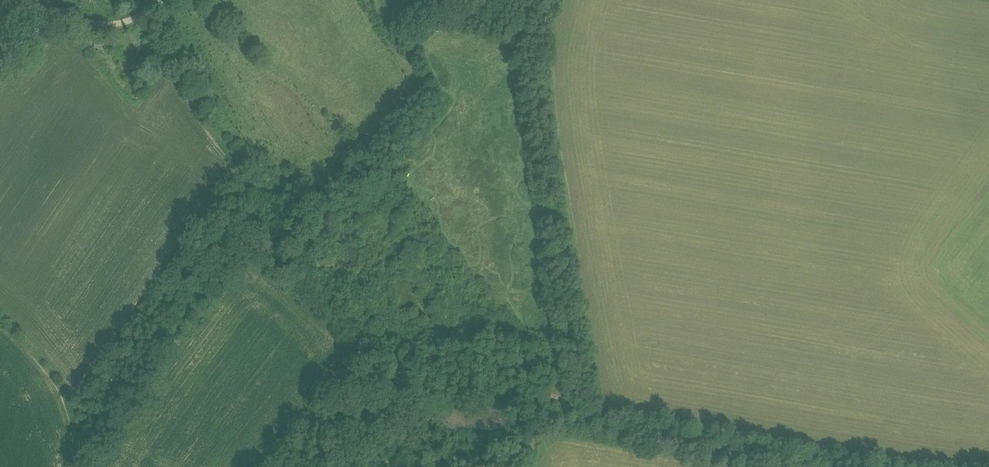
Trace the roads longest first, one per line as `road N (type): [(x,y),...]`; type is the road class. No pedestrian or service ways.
road 1 (track): [(84,466),(49,375),(0,323)]

